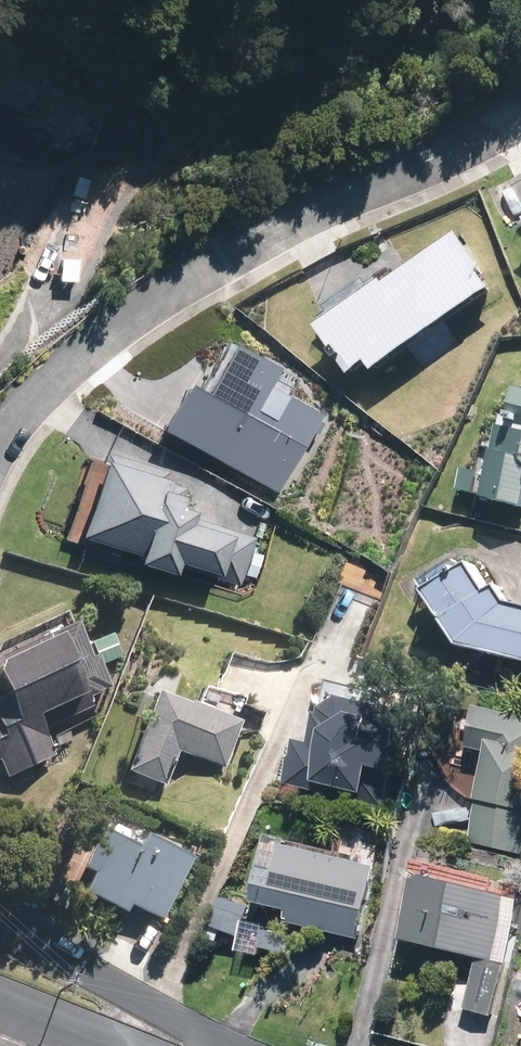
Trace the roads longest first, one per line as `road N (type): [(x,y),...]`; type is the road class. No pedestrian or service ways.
road 1 (residential): [(520,117),(275,232),(165,295),(79,356),(0,440)]
road 2 (residential): [(0,923),(121,987),(204,1045)]
road 3 (residential): [(131,1045),(0,1000)]

